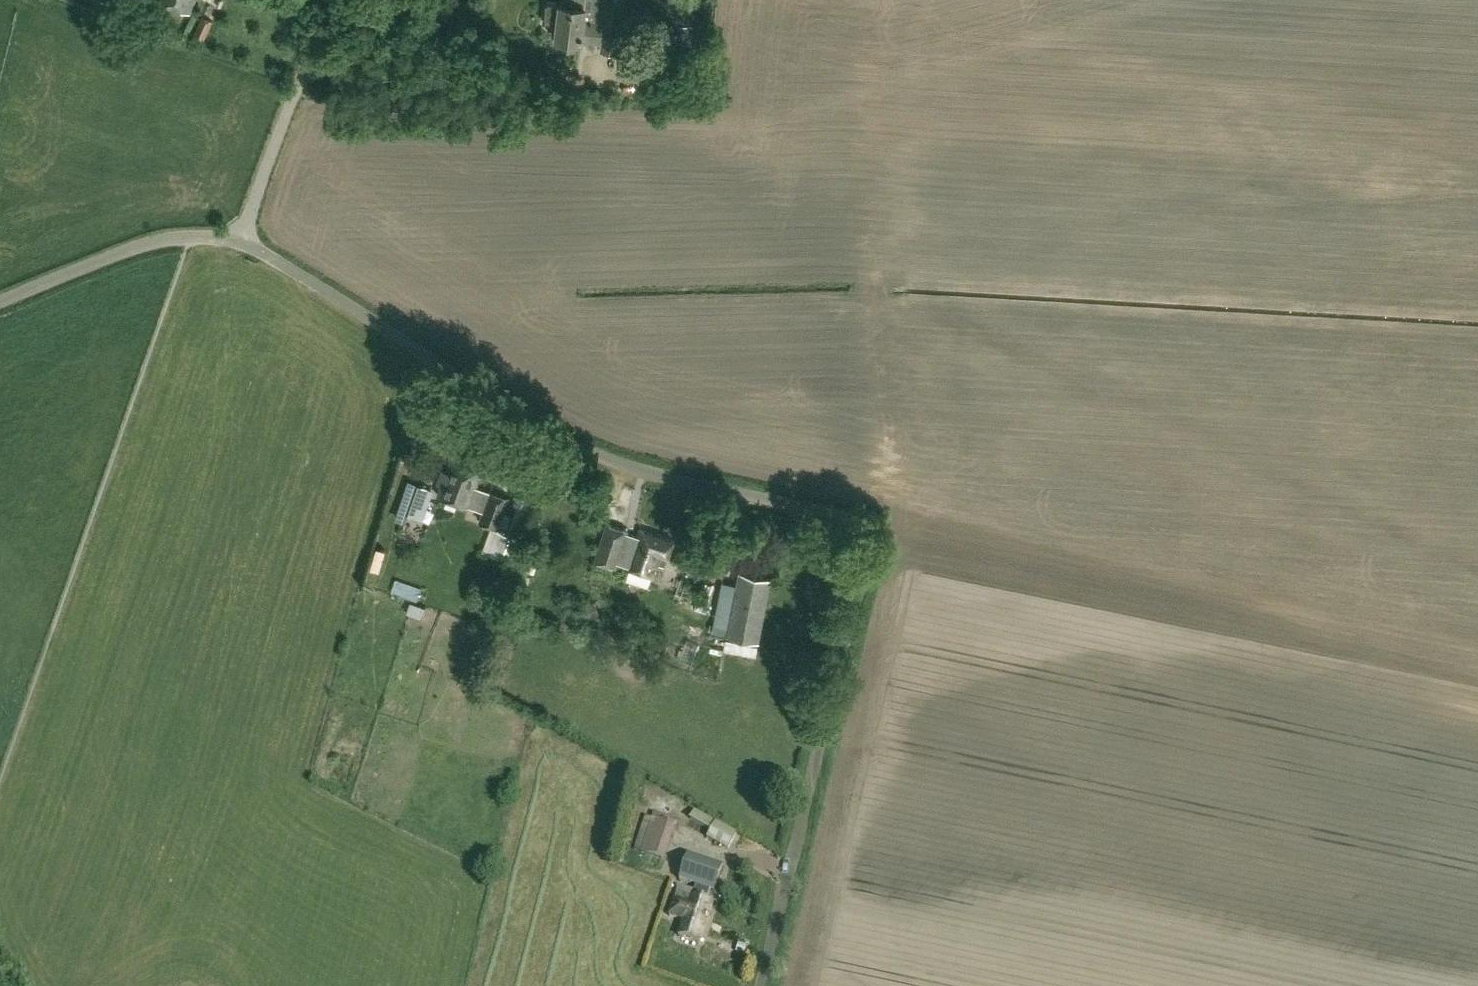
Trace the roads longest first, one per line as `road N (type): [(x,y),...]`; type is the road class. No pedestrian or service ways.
road 1 (unclassified): [(761,985),(865,527),(608,463),(507,410),(243,240),(192,235),(144,244),(0,302)]
road 2 (track): [(243,240),(330,0)]

